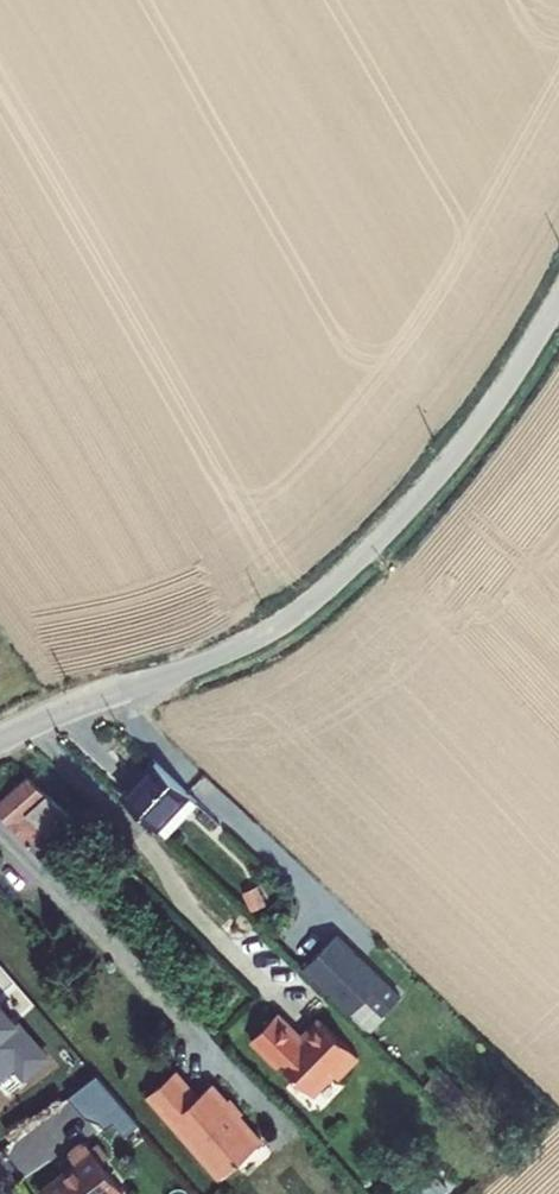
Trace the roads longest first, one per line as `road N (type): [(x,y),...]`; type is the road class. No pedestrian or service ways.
road 1 (residential): [(0,737),(273,628),(329,586),(444,467)]
road 2 (unclassified): [(444,467),(558,299)]

